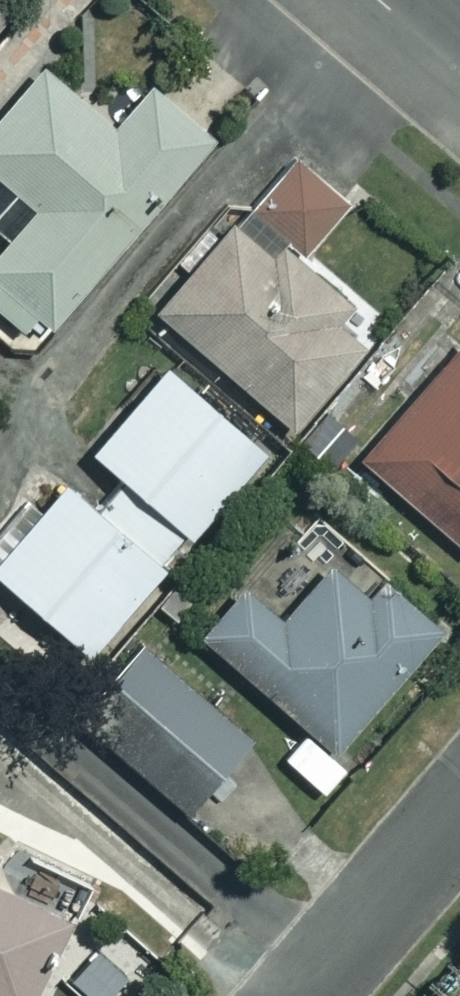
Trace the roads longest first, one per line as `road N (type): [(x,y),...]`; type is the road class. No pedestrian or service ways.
road 1 (residential): [(459,816),(308,995)]

